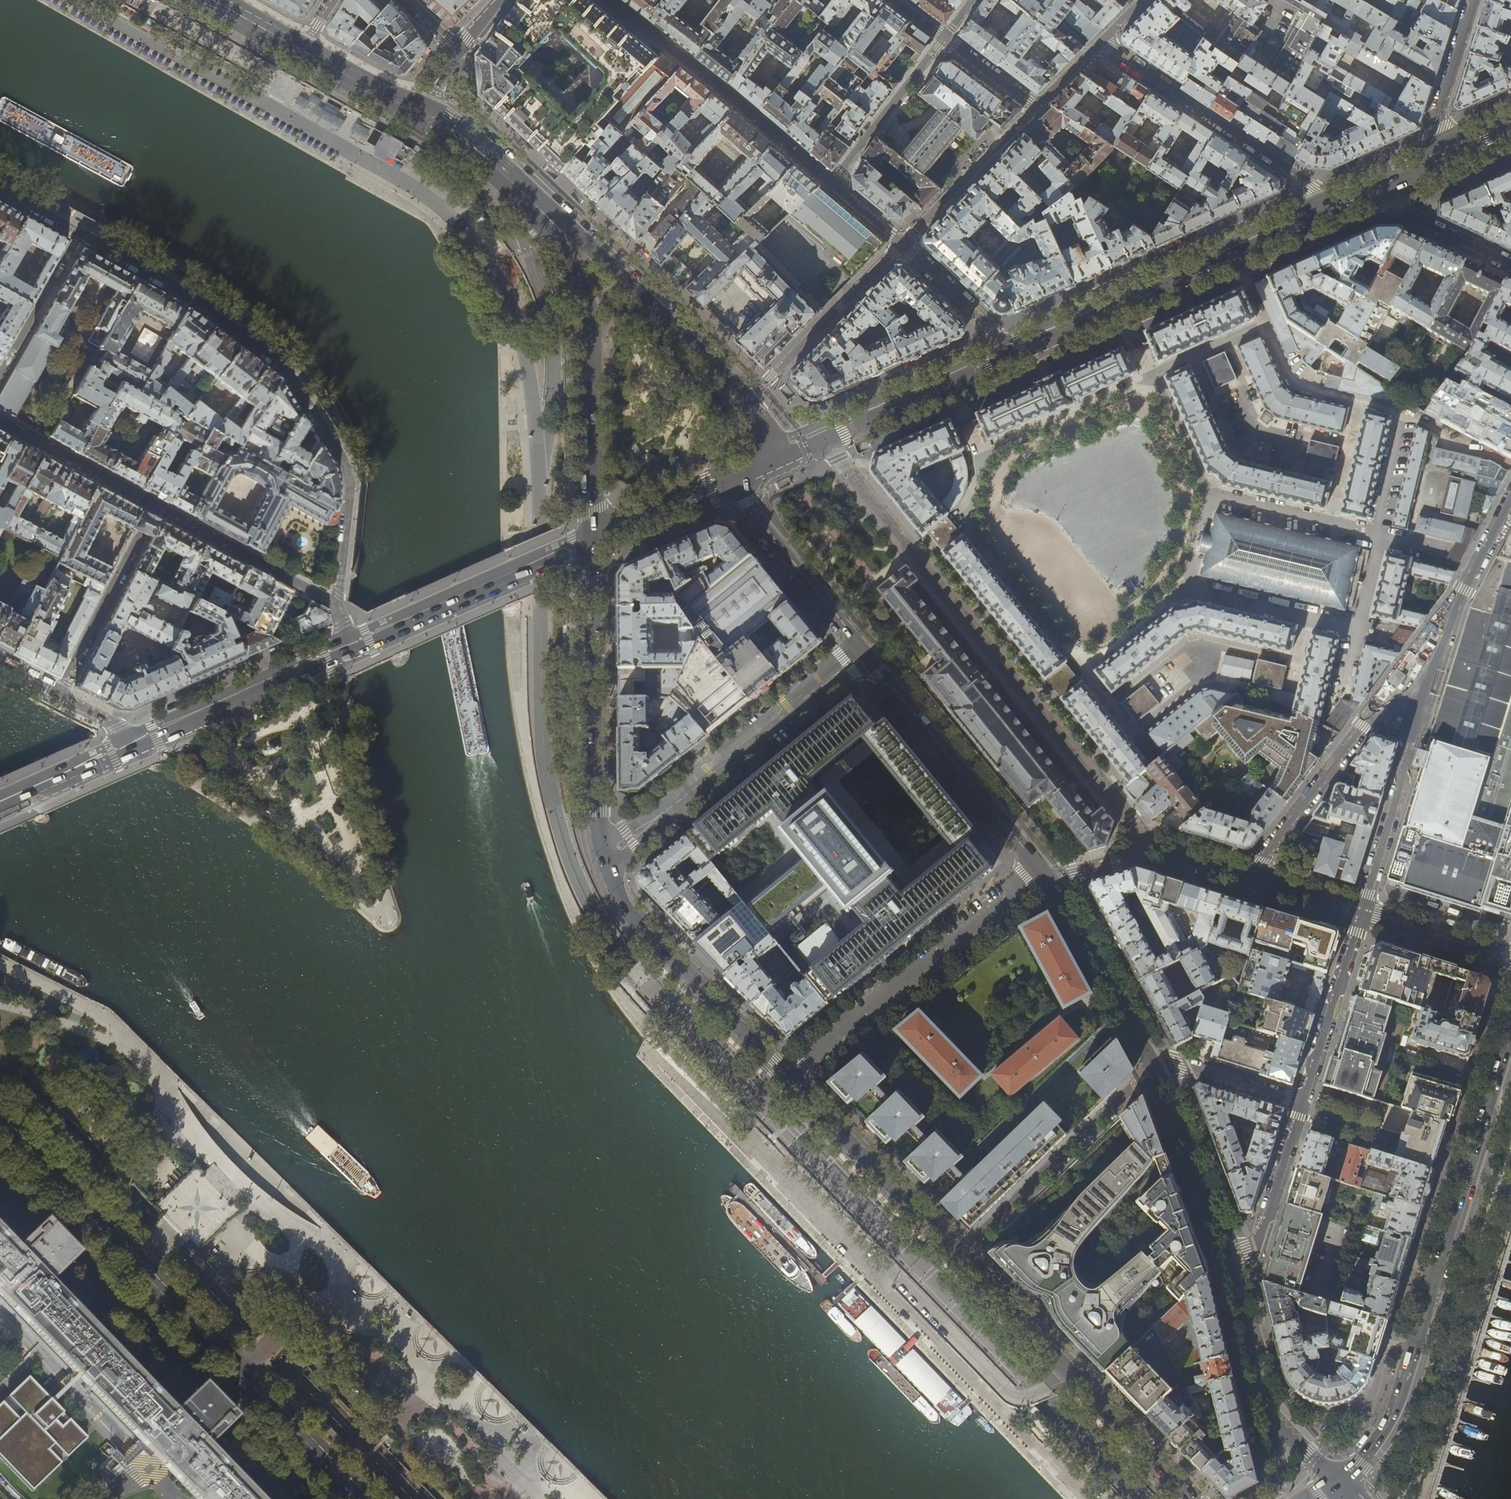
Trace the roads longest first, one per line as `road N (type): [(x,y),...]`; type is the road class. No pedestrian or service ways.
road 1 (residential): [(337,606),(348,480),(287,372),(191,298),(0,190)]
road 2 (primary): [(788,1078),(1190,1498)]
road 3 (residential): [(825,438),(1153,850)]
road 4 (primary): [(356,1498),(0,1131)]
road 5 (secondary): [(1510,1030),(1394,1410),(1365,1457),(1338,1480)]
road 6 (primary): [(1010,355),(1340,206)]
road 7 (residential): [(1454,608),(1249,879)]
road 8 (residential): [(864,652),(604,860)]
road 9 (residential): [(788,1078),(1021,881),(1045,877)]
road 10 (primary): [(594,541),(595,797),(604,860)]
road 11 (residential): [(1361,913),(1454,608)]
road 12 (residential): [(1340,206),(1100,42)]
road 13 (primary): [(1045,877),(864,652)]
road 14 (primary): [(604,860),(629,914),(788,1078)]
road 15 (residential): [(611,0),(833,183)]
road 16 (primary): [(349,652),(594,541)]
road 17 (primary): [(1338,1480),(1281,1426),(1261,1395),(1227,1261)]
road 18 (primary): [(586,311),(594,541)]
road 19 (primary): [(146,742),(349,652)]
road 20 (residential): [(748,399),(902,243)]
road 21 (primary): [(864,652),(746,501),(745,475)]
road 22 (primary): [(1151,1063),(1045,877)]
road 23 (primary): [(1227,1261),(1151,1063)]
road 24 (residential): [(156,507),(58,694)]
road 25 (residential): [(156,507),(337,606)]
road 26 (residential): [(1100,42),(1036,106),(946,37)]
road 27 (primary): [(825,438),(1010,355)]
road 28 (residential): [(1303,1103),(1361,913)]
road 29 (residential): [(946,37),(833,183)]
road 30 (residential): [(1227,1261),(1257,1244),(1303,1103)]
road 31 (residential): [(0,420),(156,507)]
road 32 (residential): [(1475,0),(1426,169)]
road 33 (primary): [(748,399),(628,283)]
road 34 (primary): [(594,541),(745,475)]
road 35 (primary): [(628,283),(505,176)]
road 36 (primary): [(0,808),(146,742)]
road 37 (primary): [(505,176),(555,236),(586,311)]
road 38 (residential): [(1367,195),(1510,263)]
road 39 (residential): [(1151,1063),(1303,1103)]
road 40 (residential): [(1361,913),(1510,958)]
road 41 (residential): [(902,243),(1010,355)]
road 42 (primary): [(420,110),(305,45)]
road 43 (residential): [(1454,608),(1510,501)]

